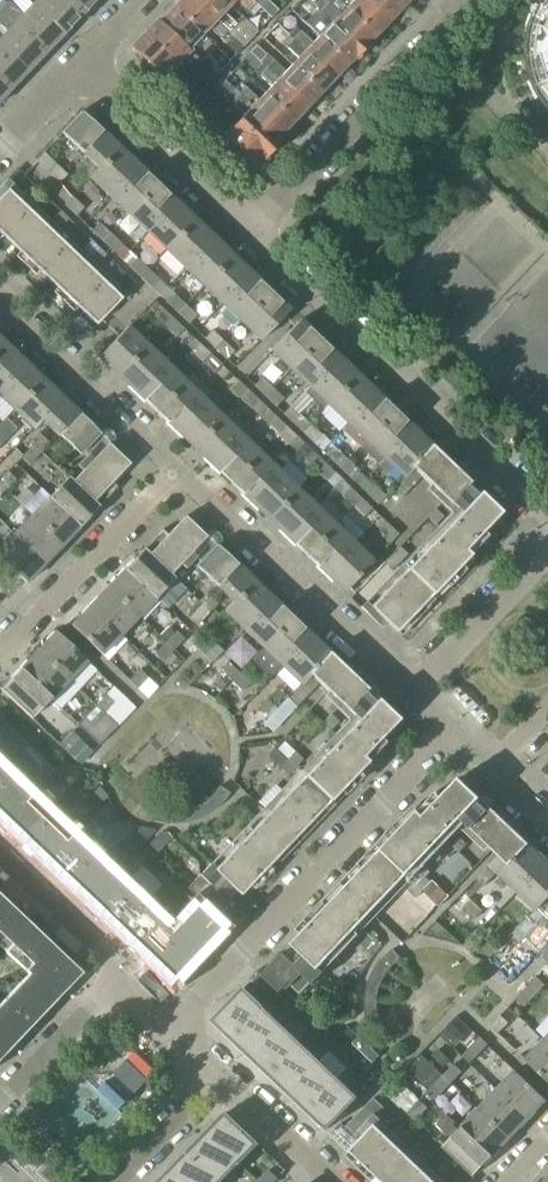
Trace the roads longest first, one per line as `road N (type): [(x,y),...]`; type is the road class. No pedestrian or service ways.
road 1 (residential): [(547,514),(250,226)]
road 2 (residential): [(171,1023),(452,732)]
road 3 (residential): [(413,693),(172,475)]
road 4 (residential): [(250,226),(470,0)]
road 5 (residential): [(0,655),(172,475)]
road 6 (residential): [(172,475),(0,302)]
road 7 (residential): [(250,226),(77,62)]
road 8 (residential): [(413,693),(547,551)]
road 9 (residential): [(125,977),(0,1104)]
road 10 (residential): [(125,977),(0,858)]
road 11 (residential): [(338,1181),(217,1067)]
road 12 (residential): [(111,1181),(217,1067)]

